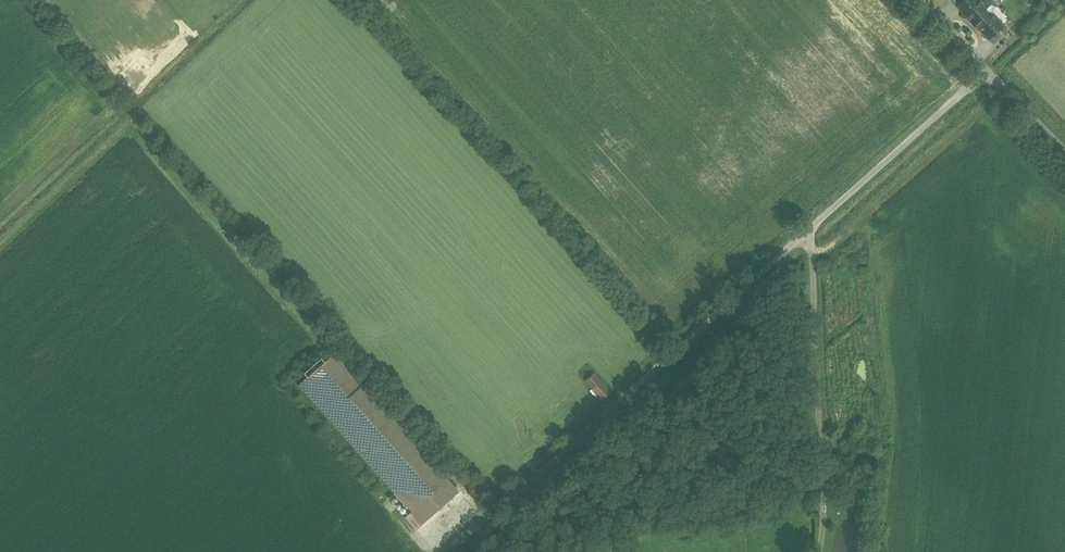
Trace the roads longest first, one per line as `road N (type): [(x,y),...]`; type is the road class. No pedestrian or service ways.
road 1 (unclassified): [(918,0),(1064,151)]

